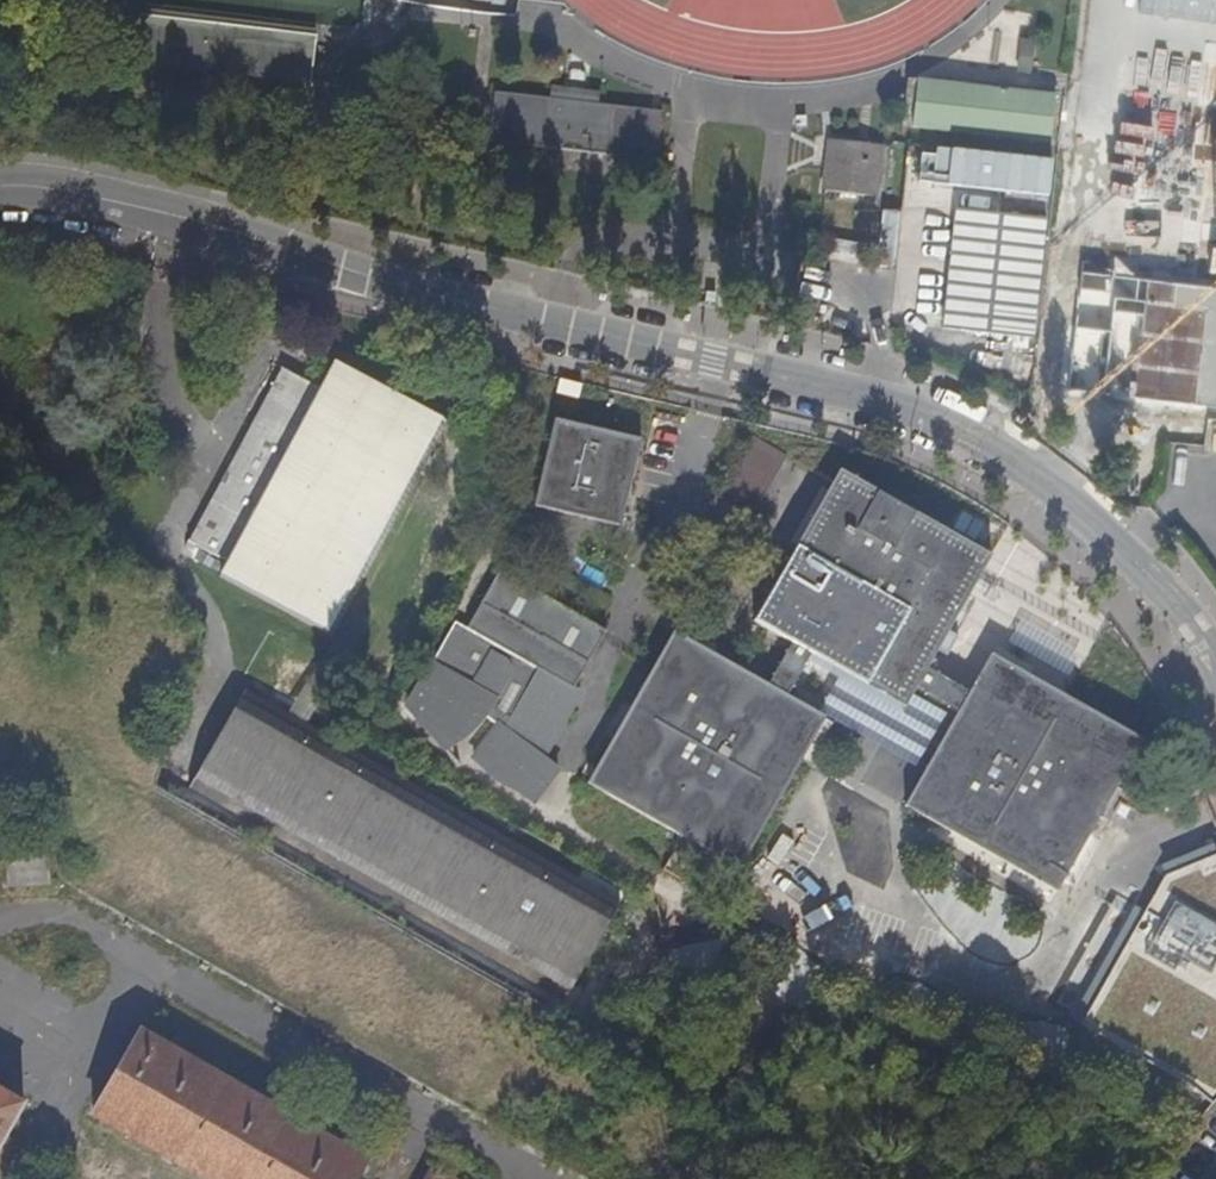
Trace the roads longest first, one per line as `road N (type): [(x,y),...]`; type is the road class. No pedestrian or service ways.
road 1 (tertiary): [(1215,667),(1178,598),(1018,465),(931,412),(166,214),(52,187),(0,185)]

